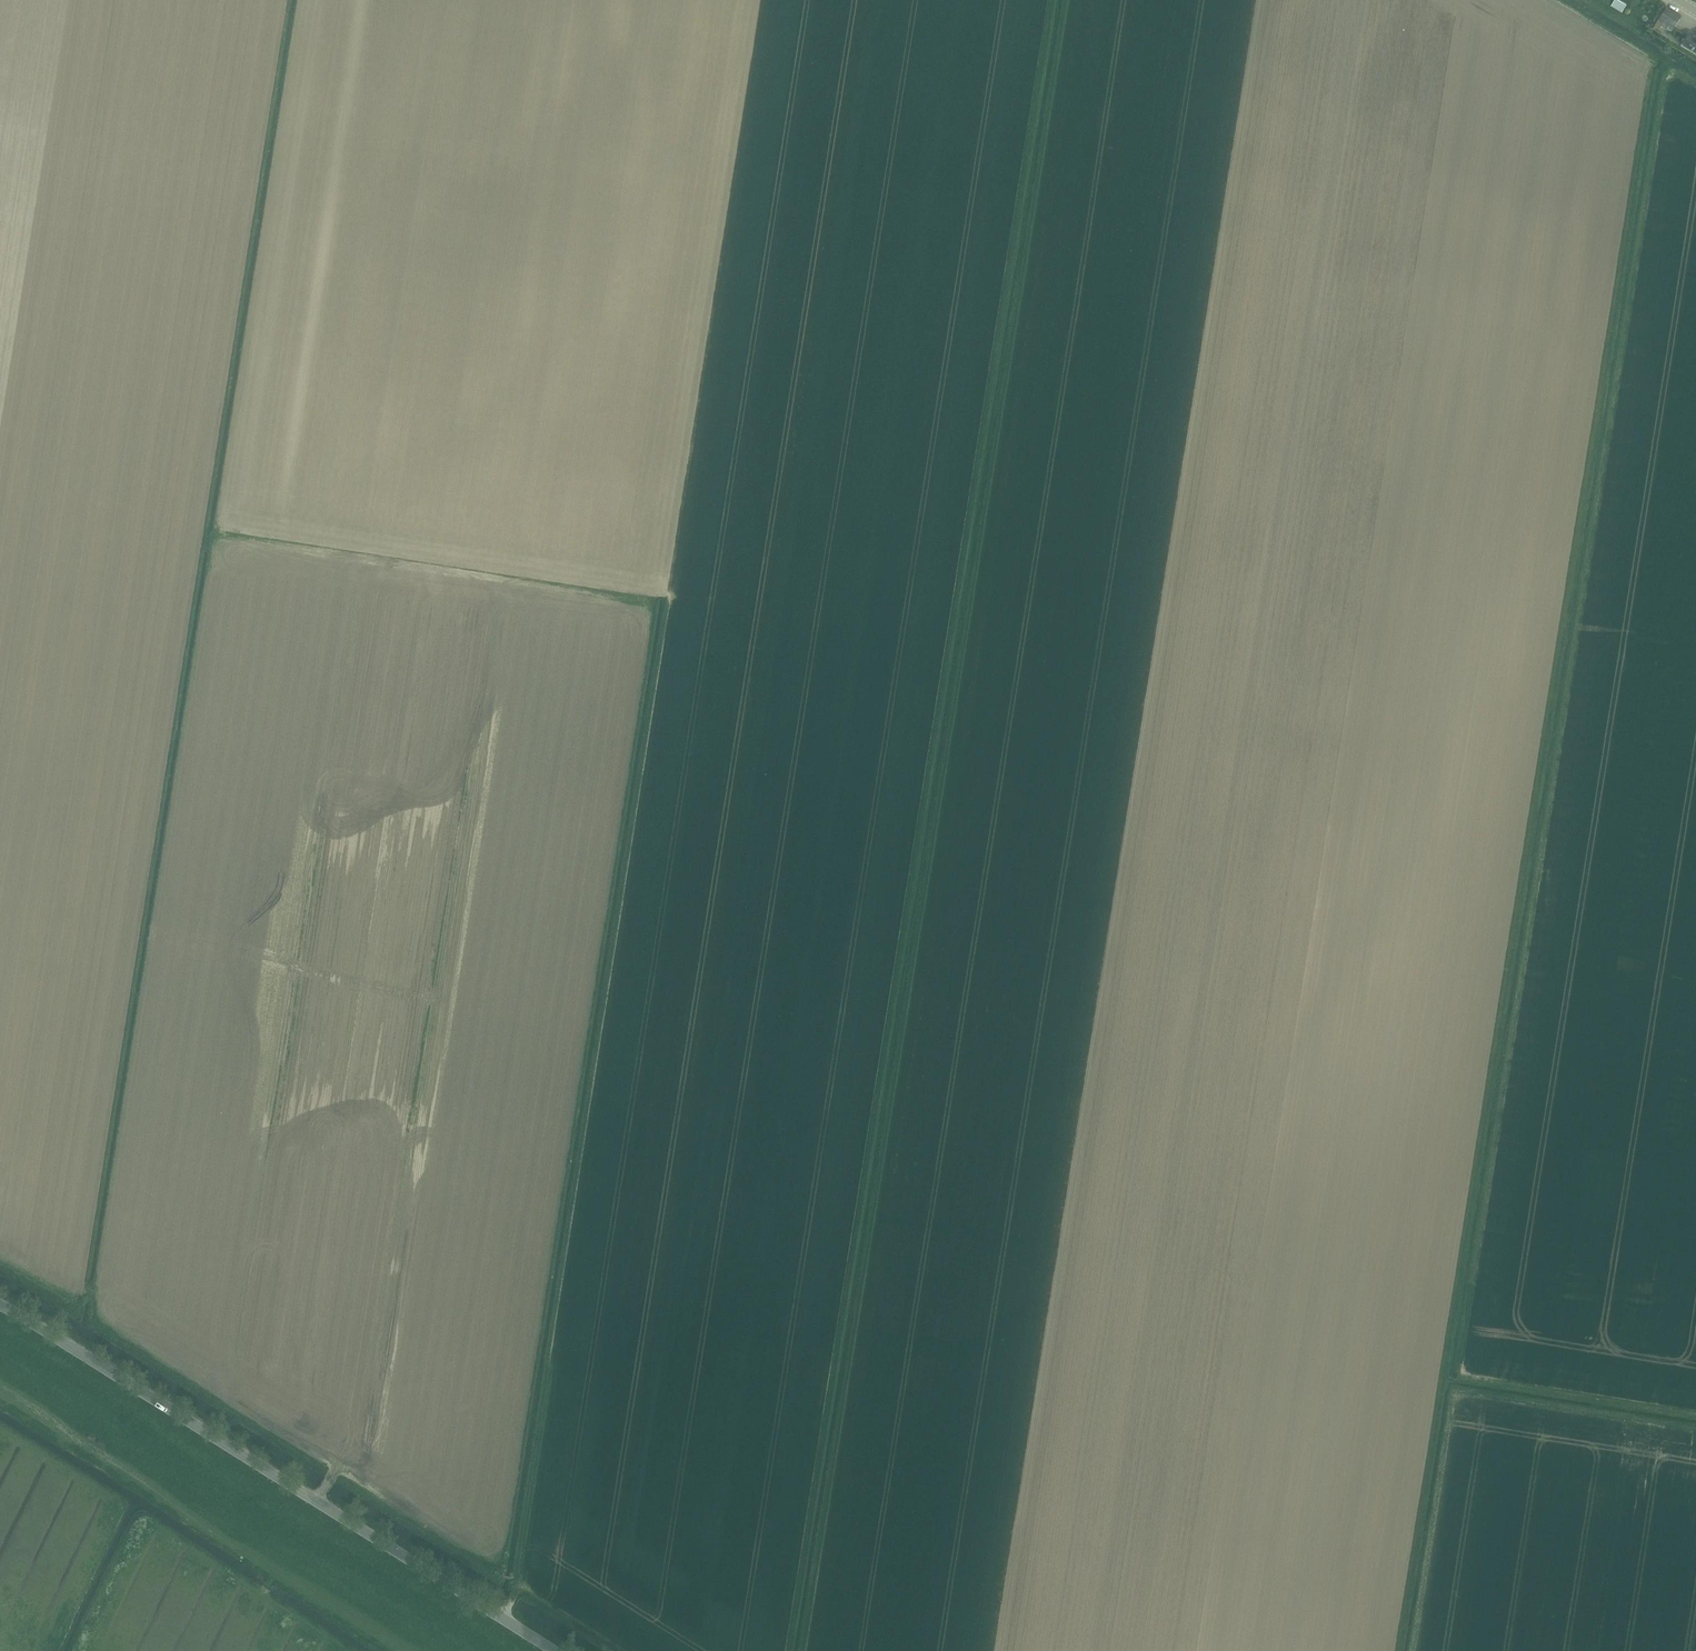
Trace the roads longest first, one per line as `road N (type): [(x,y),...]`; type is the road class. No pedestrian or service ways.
road 1 (unclassified): [(556,1650),(0,1305)]

